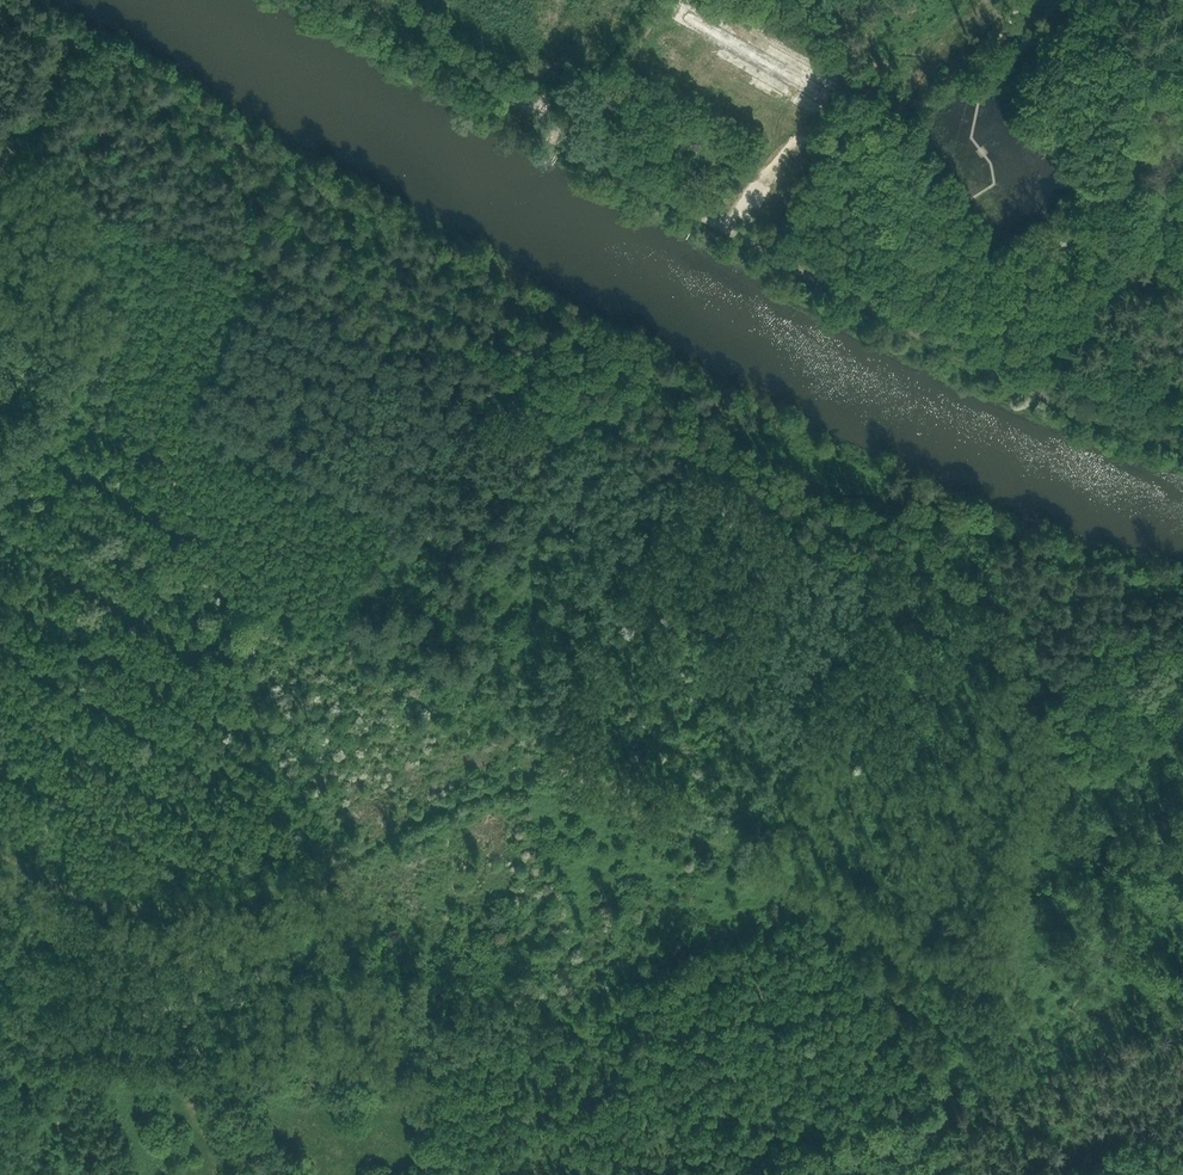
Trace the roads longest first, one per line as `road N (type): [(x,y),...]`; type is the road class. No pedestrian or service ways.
road 1 (track): [(1182,592),(696,455),(537,387),(306,233),(122,76),(71,43)]
road 2 (track): [(0,855),(81,900),(159,910),(296,888),(433,814),(501,792),(549,793),(626,815),(790,873),(853,912),(961,1174)]

